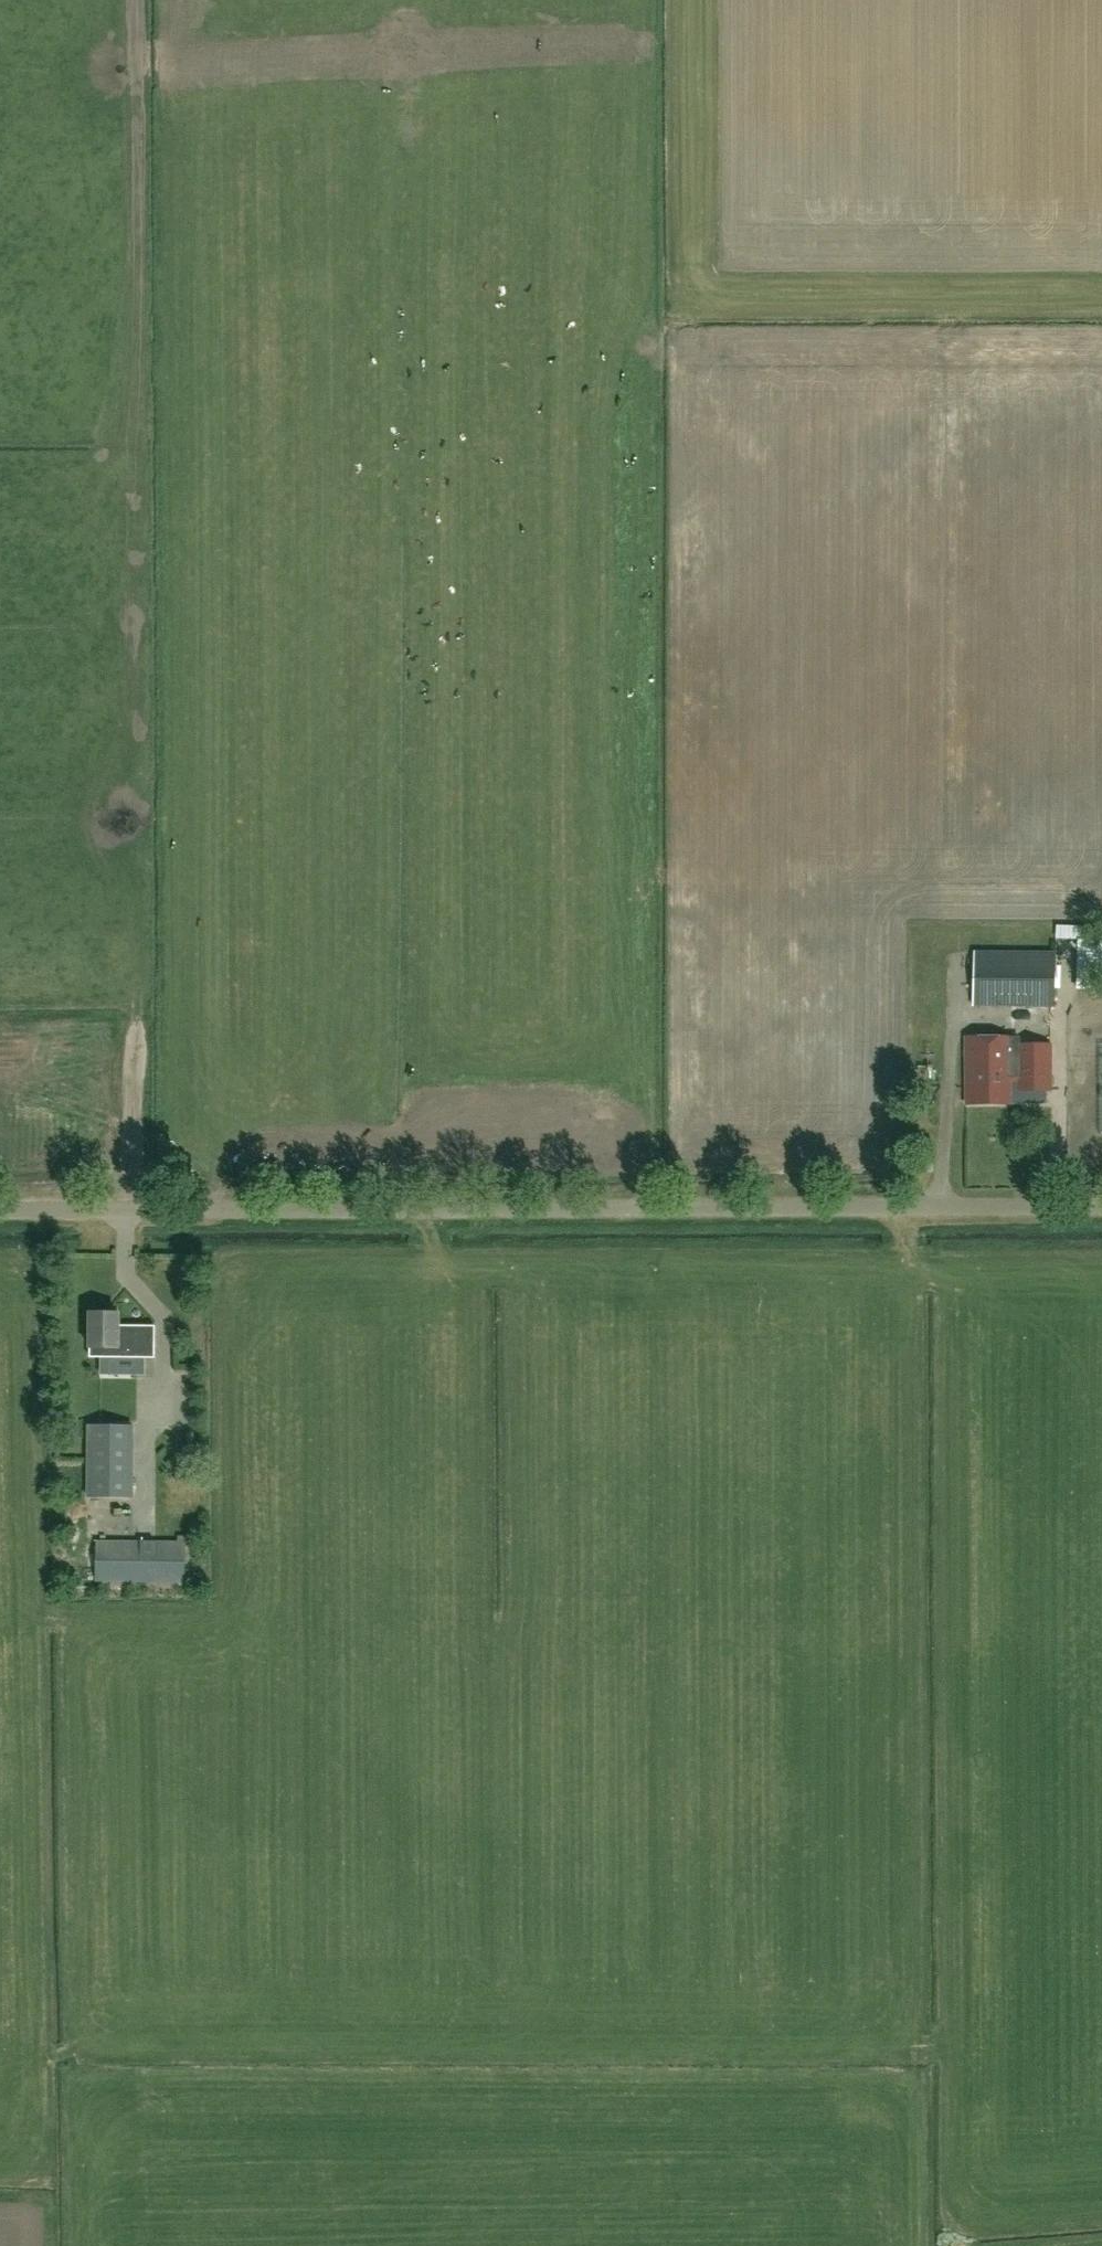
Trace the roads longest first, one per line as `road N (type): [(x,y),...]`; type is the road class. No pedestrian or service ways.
road 1 (unclassified): [(1101,1210),(0,1215)]

